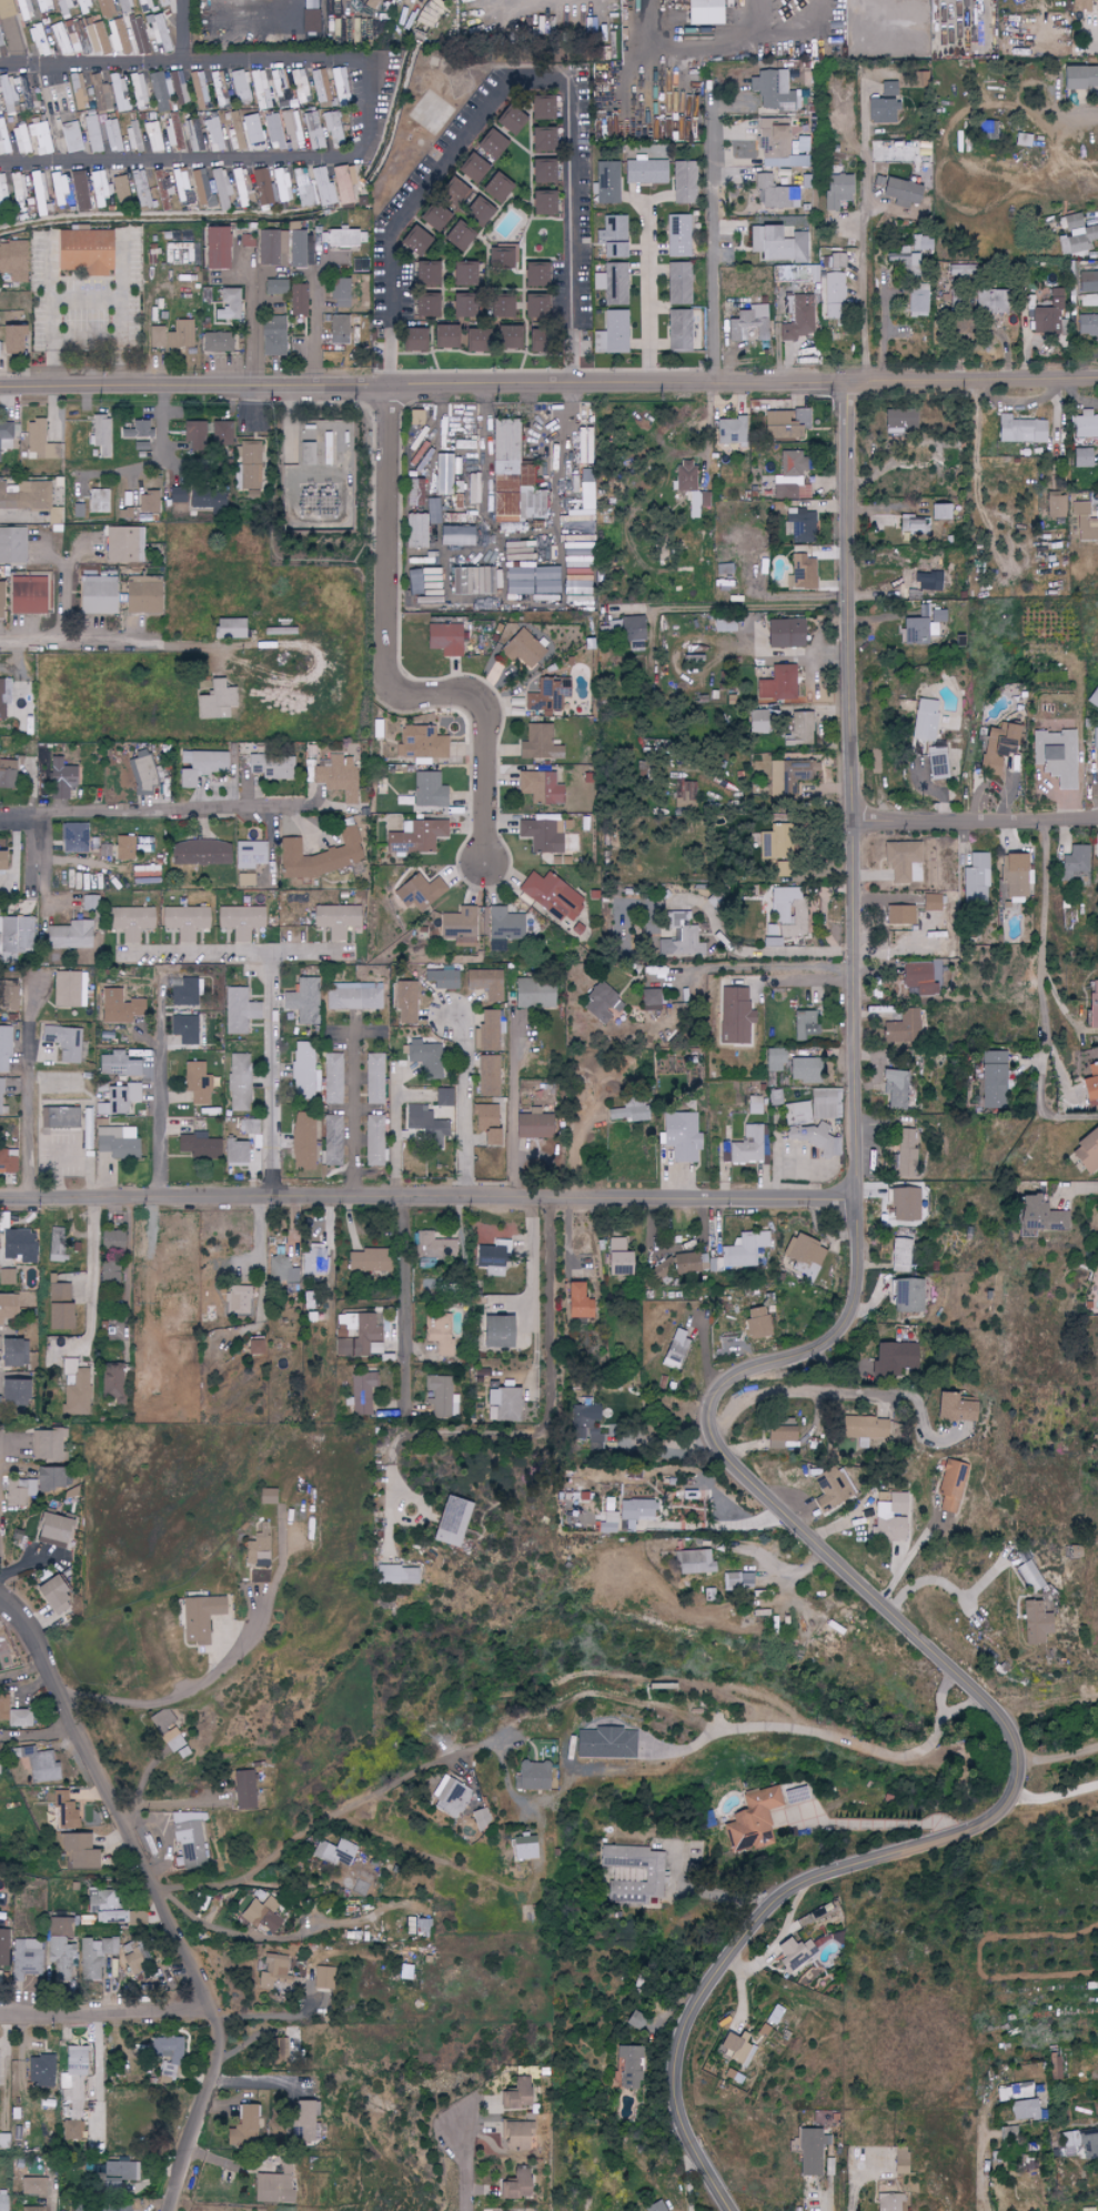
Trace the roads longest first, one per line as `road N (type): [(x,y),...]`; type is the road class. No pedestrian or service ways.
road 1 (residential): [(729,2210),(681,2128),(669,2086),(681,2029),(697,1996),(763,1909),(790,1887),(991,1818),(1019,1797),(1025,1777),(1025,1748),(1009,1721),(703,1429),(702,1403),(724,1371),(812,1354),(835,1339),(859,1293),(850,383)]
road 2 (tertiary): [(0,388),(1097,381)]
road 3 (residential): [(0,1194),(859,1194)]
road 4 (residential): [(389,386),(391,229),(511,77),(560,73),(568,82),(574,385)]
road 5 (residential): [(0,1595),(29,1626),(221,2033),(169,2210)]
road 6 (residential): [(486,864),(486,702),(391,702),(389,386)]
road 7 (residential): [(0,817),(294,808)]
road 8 (residential): [(714,384),(711,91)]
road 9 (residential): [(273,1194),(269,952)]
road 10 (residential): [(855,823),(1097,822)]
road 11 (residential): [(30,1194),(30,966)]
road 12 (residential): [(1045,1047),(1046,822)]
road 13 (residential): [(0,2013),(213,2012)]
road 14 (residential): [(133,951),(338,952)]
road 15 (residential): [(407,1199),(404,1397)]
road 16 (residential): [(470,1199),(470,1017)]
road 17 (residential): [(0,641),(175,644)]

